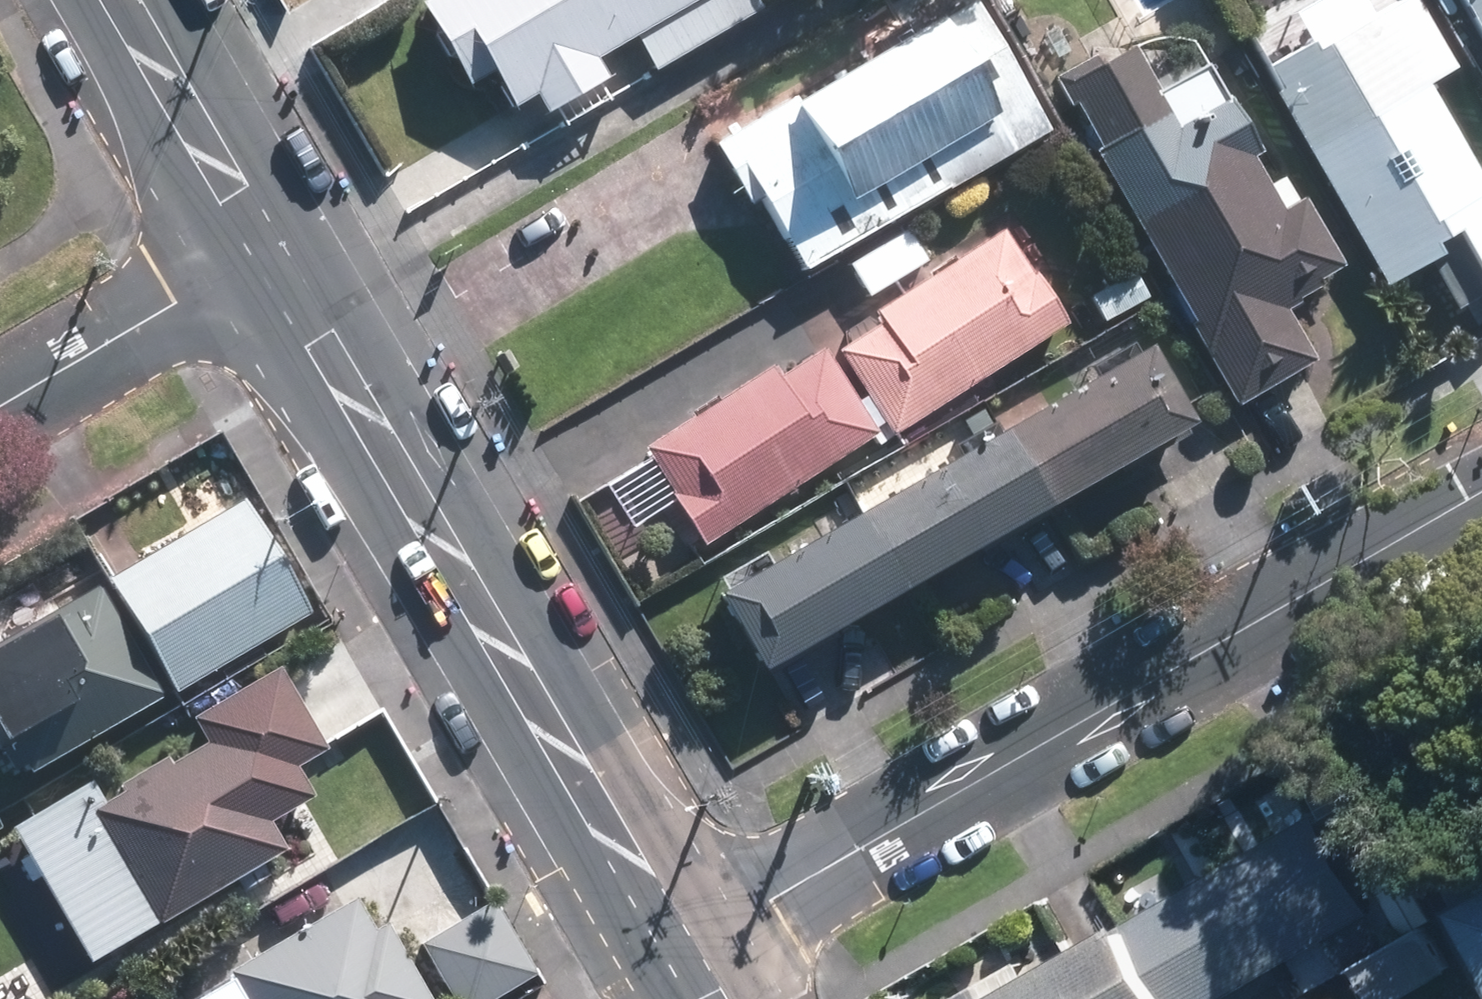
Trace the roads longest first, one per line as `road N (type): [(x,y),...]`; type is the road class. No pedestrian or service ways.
road 1 (residential): [(679,943),(1481,475)]
road 2 (secondary): [(264,249),(679,943)]
road 3 (residential): [(0,406),(264,249)]
road 4 (secondary): [(119,0),(264,249)]

